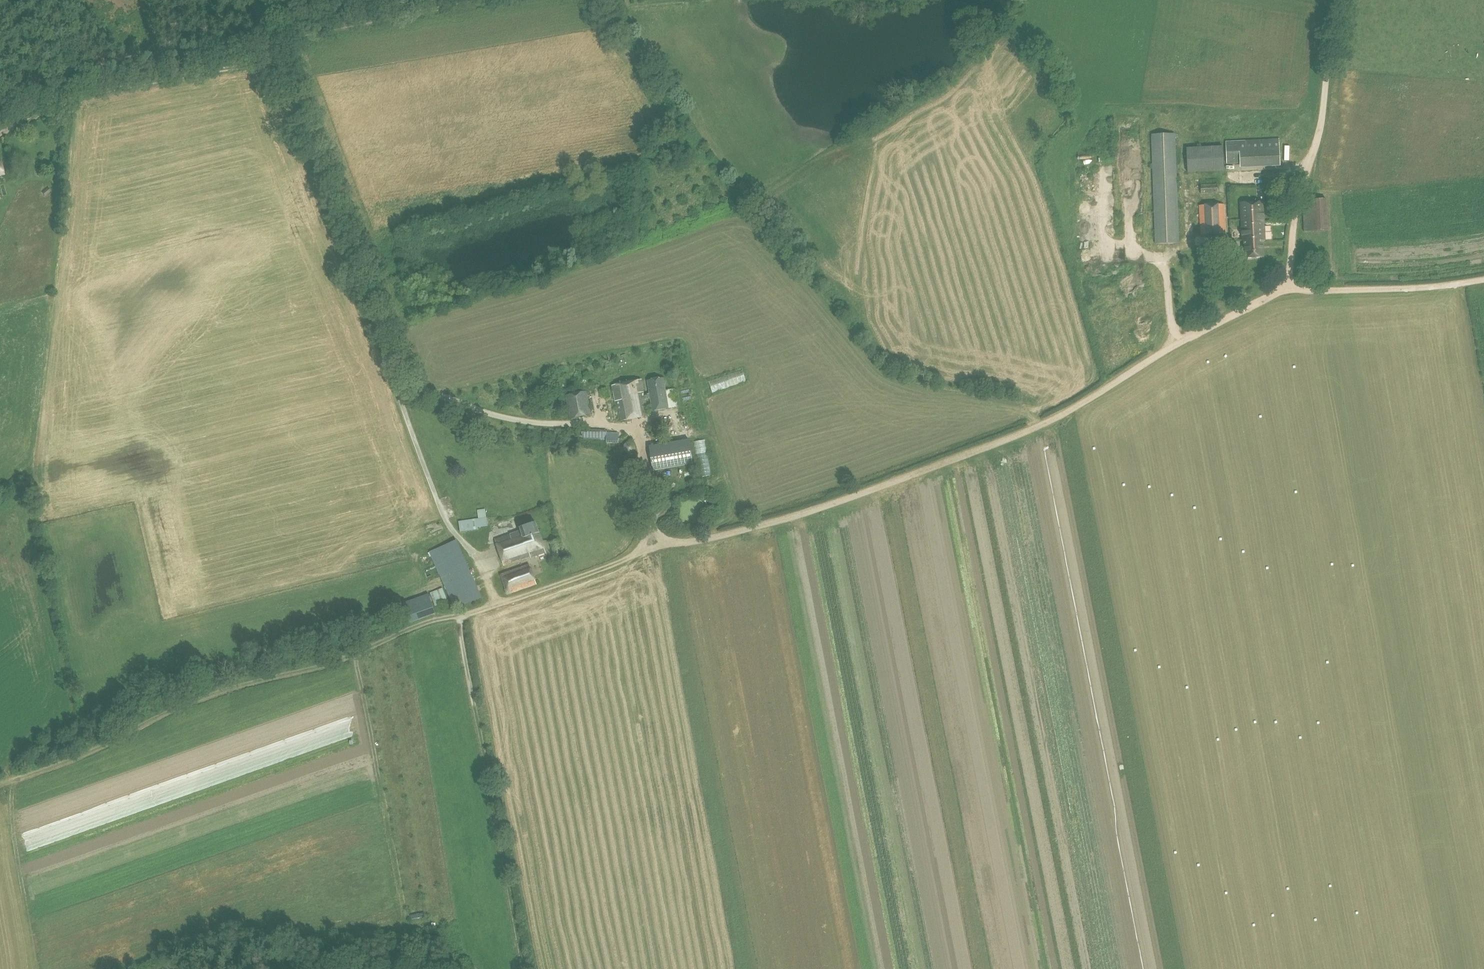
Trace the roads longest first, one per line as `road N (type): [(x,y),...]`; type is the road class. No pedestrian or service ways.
road 1 (track): [(397,381),(515,420),(626,427),(650,522),(671,543),(696,542),(915,476),(1035,428),(1231,312),(1285,289),(1483,279)]
road 2 (track): [(671,543),(417,626),(366,651),(237,687),(0,784)]
road 3 (unclassified): [(397,381),(251,0)]
road 4 (track): [(1338,0),(1323,80),(1325,127),(1289,227),(1285,289)]
road 5 (track): [(270,44),(487,0)]

